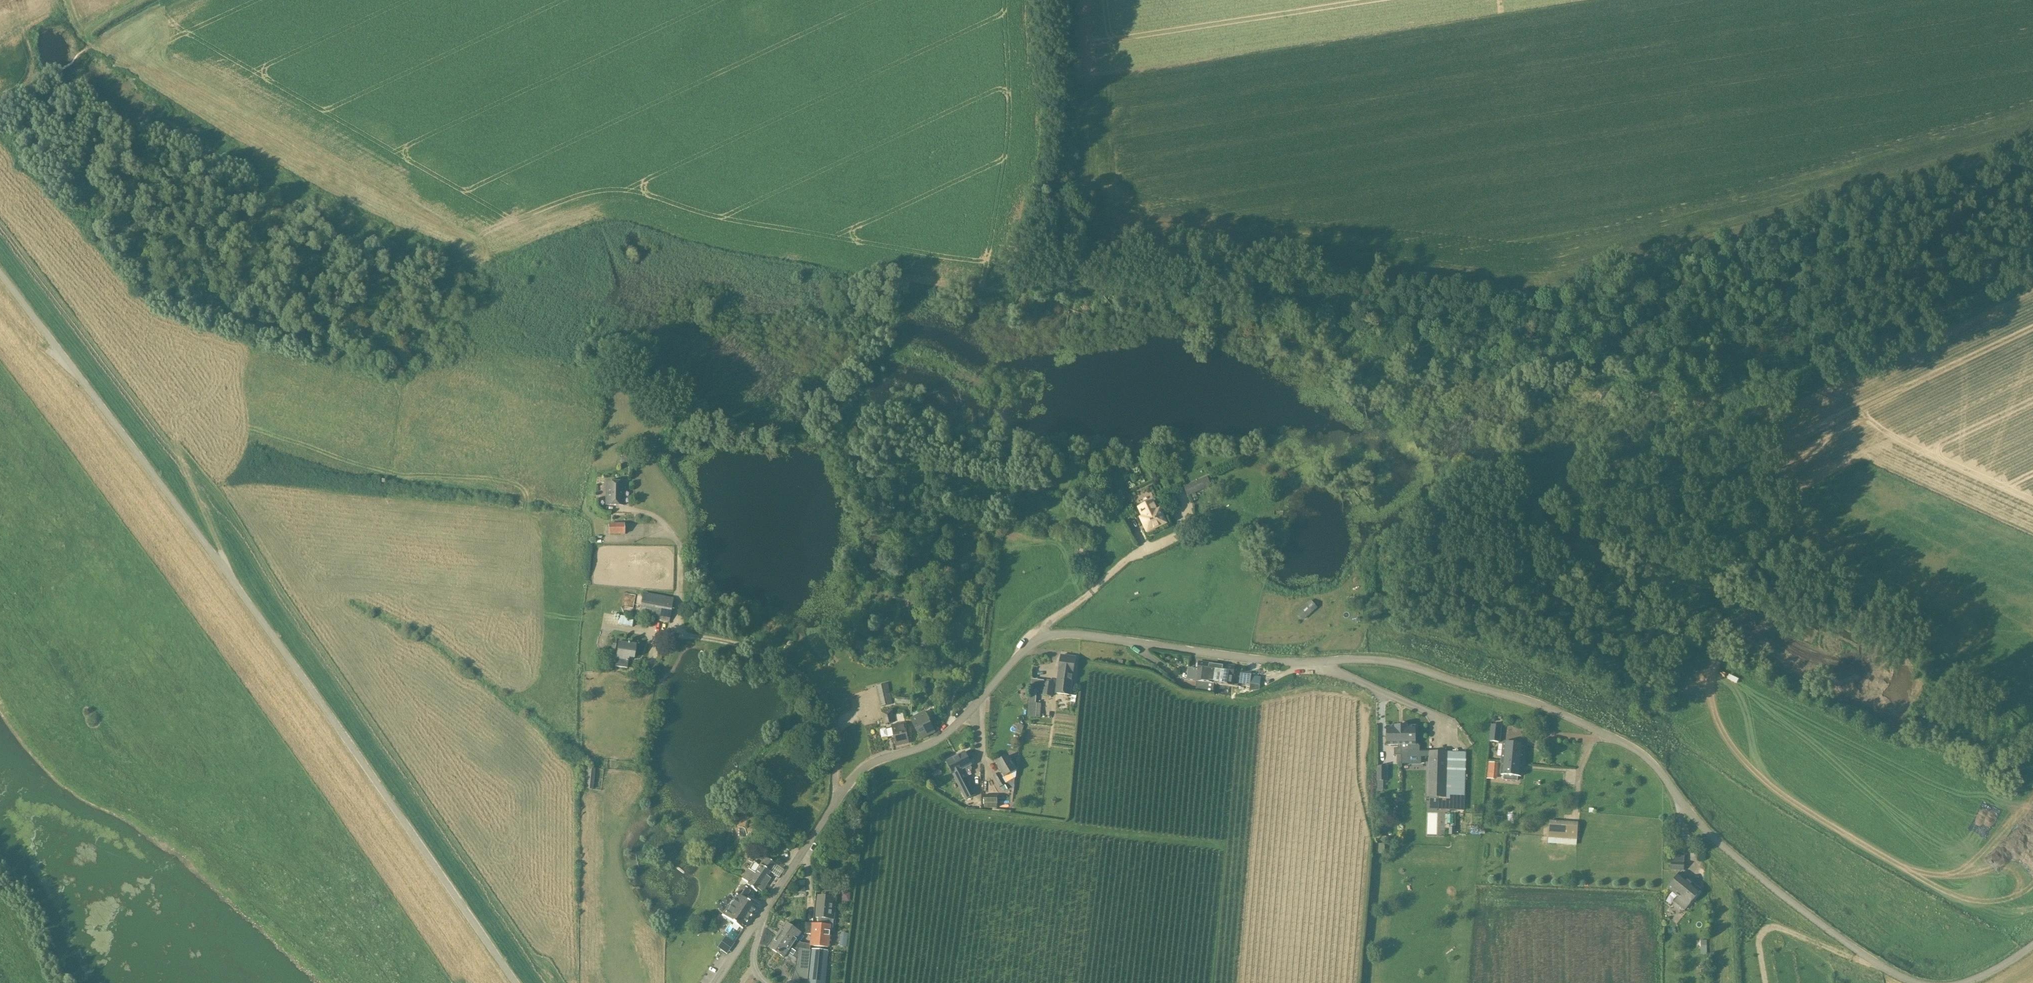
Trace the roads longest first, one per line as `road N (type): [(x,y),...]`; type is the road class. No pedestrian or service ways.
road 1 (unclassified): [(765,908),(856,774),(944,736),(1036,641),(1077,634),(1291,662),(1373,659),(1562,714),(1644,755),(1712,836),(1880,965)]
road 2 (unclassified): [(516,982),(211,551),(0,278)]
road 3 (unclassified): [(1880,965),(1771,927),(1759,940),(1766,982)]
road 4 (track): [(226,573),(177,446)]

